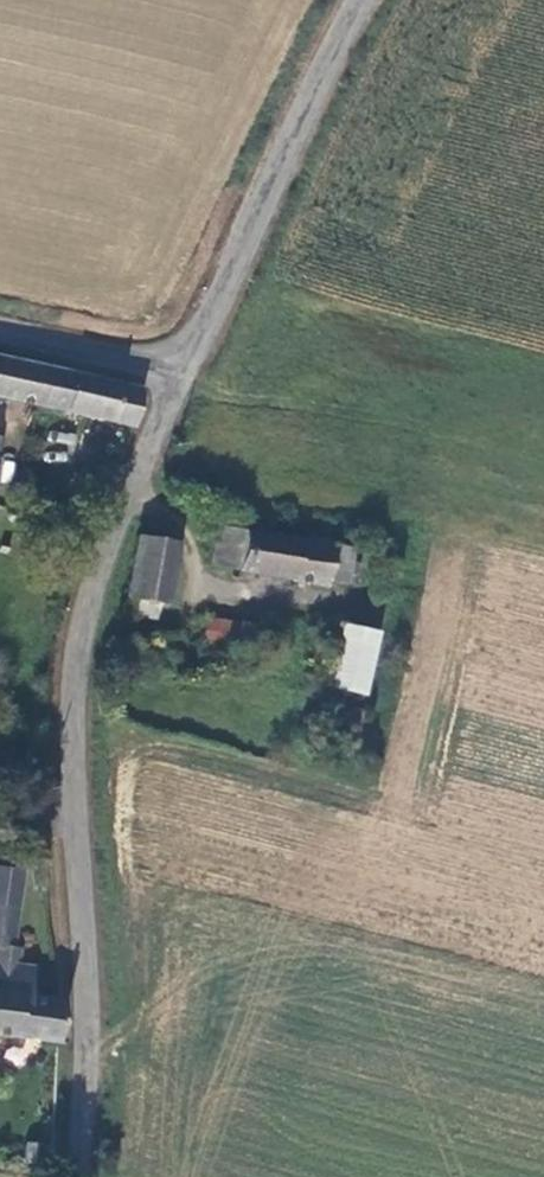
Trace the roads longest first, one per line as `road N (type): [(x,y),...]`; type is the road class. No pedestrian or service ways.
road 1 (unclassified): [(184,370),(110,531),(84,619),(71,705),(69,804),(87,1034),(78,1176)]
road 2 (unclassified): [(358,0),(184,370)]
road 3 (unclassified): [(0,329),(184,370)]

